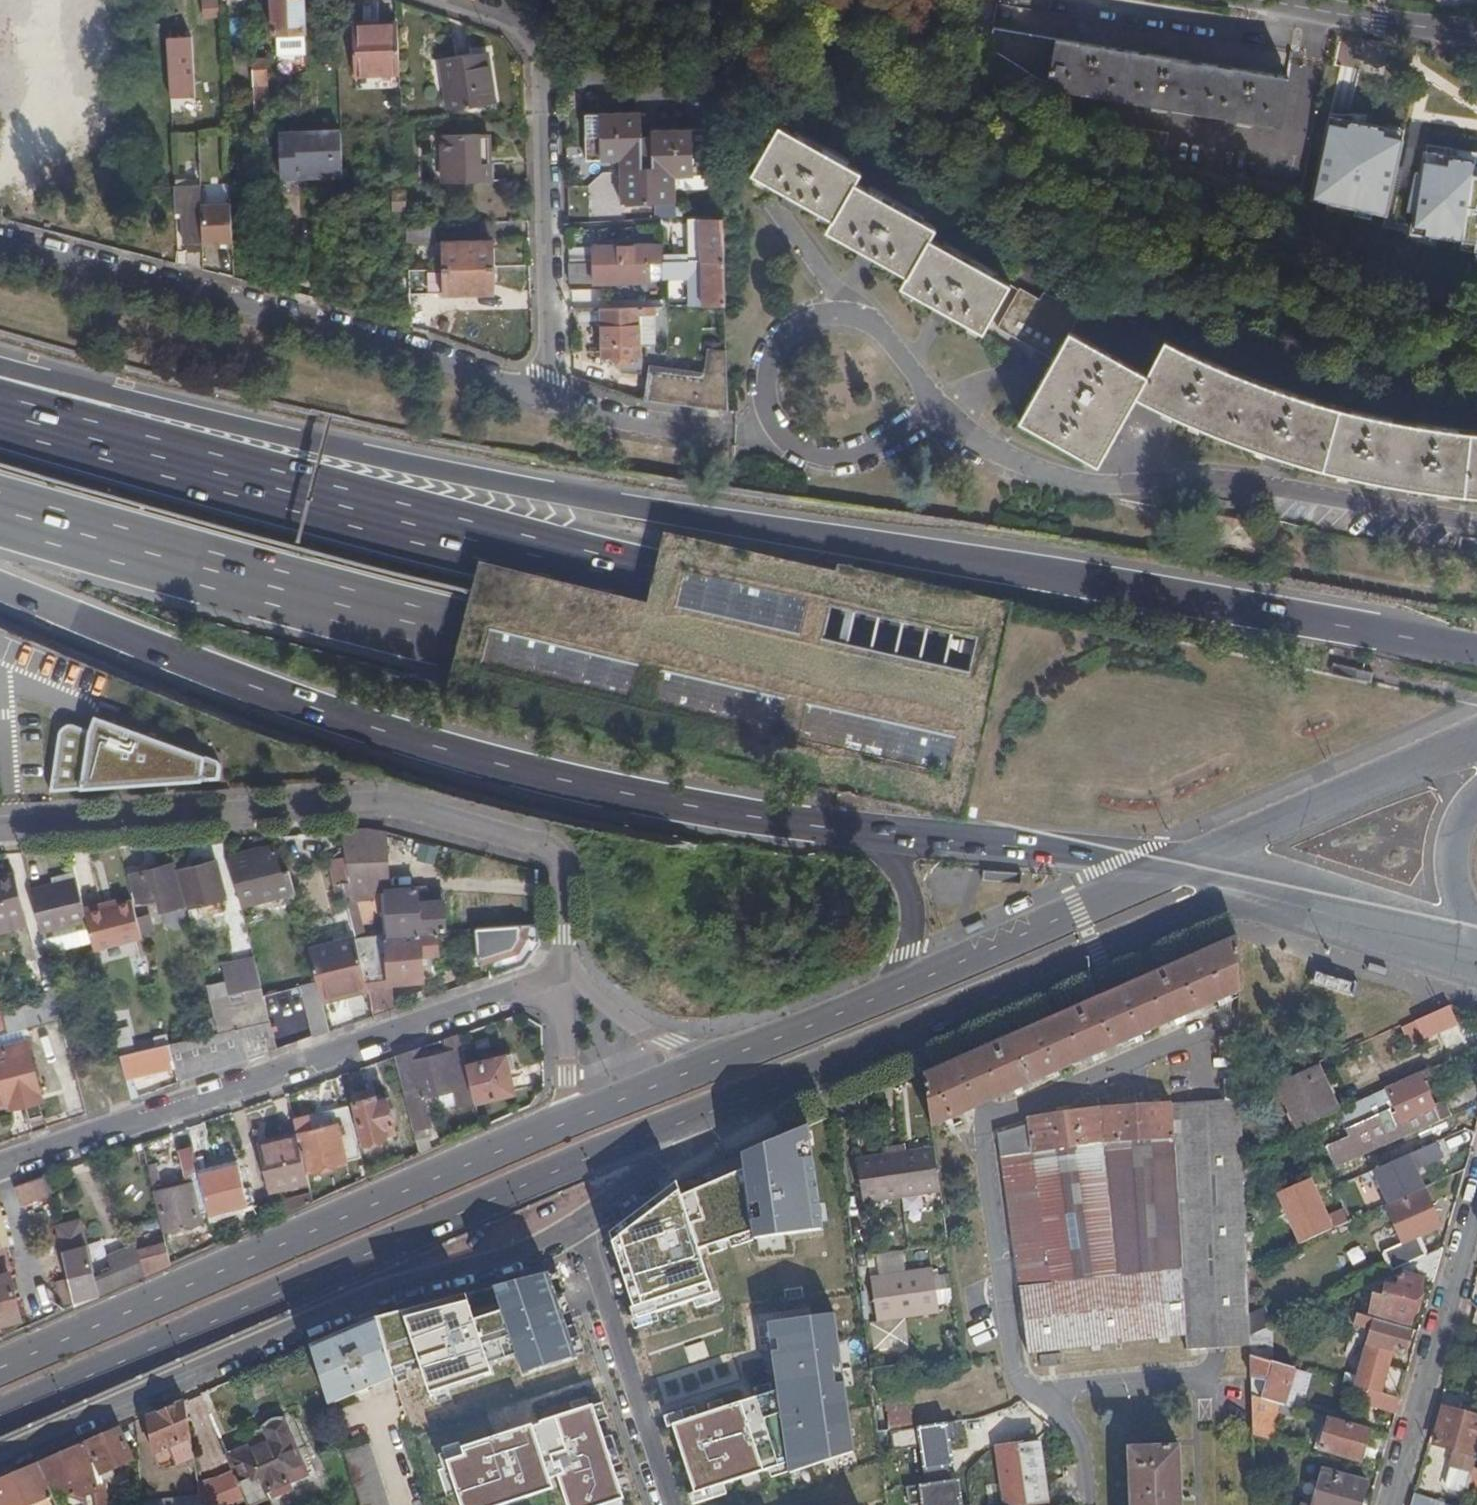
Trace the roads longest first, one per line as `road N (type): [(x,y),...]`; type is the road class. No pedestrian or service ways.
road 1 (motorway): [(0,513),(465,643),(775,719),(1476,869)]
road 2 (motorway): [(1476,769),(815,630),(0,414)]
road 3 (motorway): [(1476,647),(309,443),(70,385),(0,403)]
road 4 (residential): [(0,236),(329,325),(550,398),(541,50),(525,23),(454,0)]
road 5 (motorway): [(0,590),(160,659),(398,745),(692,812),(867,833)]
road 6 (primary): [(0,1419),(565,1166),(710,1111)]
road 7 (residential): [(568,971),(561,865),(549,851),(426,813),(367,802),(0,829)]
road 8 (residential): [(0,1465),(292,1329),(539,1250),(579,1225)]
road 9 (primary): [(564,1121),(0,1371)]
road 10 (residential): [(0,1163),(568,971)]
road 11 (primary): [(710,1111),(1257,887)]
road 12 (primary): [(1182,867),(884,996)]
road 13 (motorway): [(867,833),(1182,867)]
road 14 (primary): [(1476,754),(1182,867)]
road 15 (residential): [(1476,1207),(1391,1504)]
road 16 (residential): [(579,1225),(671,1504)]
road 17 (primary): [(1257,887),(1474,948)]
road 18 (residential): [(1476,30),(1379,23),(1259,0)]
road 19 (primary): [(884,996),(711,1062)]
road 20 (motorway): [(867,833),(899,881),(907,911),(884,996)]
road 21 (residential): [(579,1225),(710,1111)]
road 22 (residential): [(711,1062),(614,1011),(568,971)]
road 23 (primary): [(711,1062),(564,1121)]
road 24 (primary): [(1476,800),(1458,831),(1455,858),(1474,948)]
road 25 (residential): [(568,971),(564,1121)]

